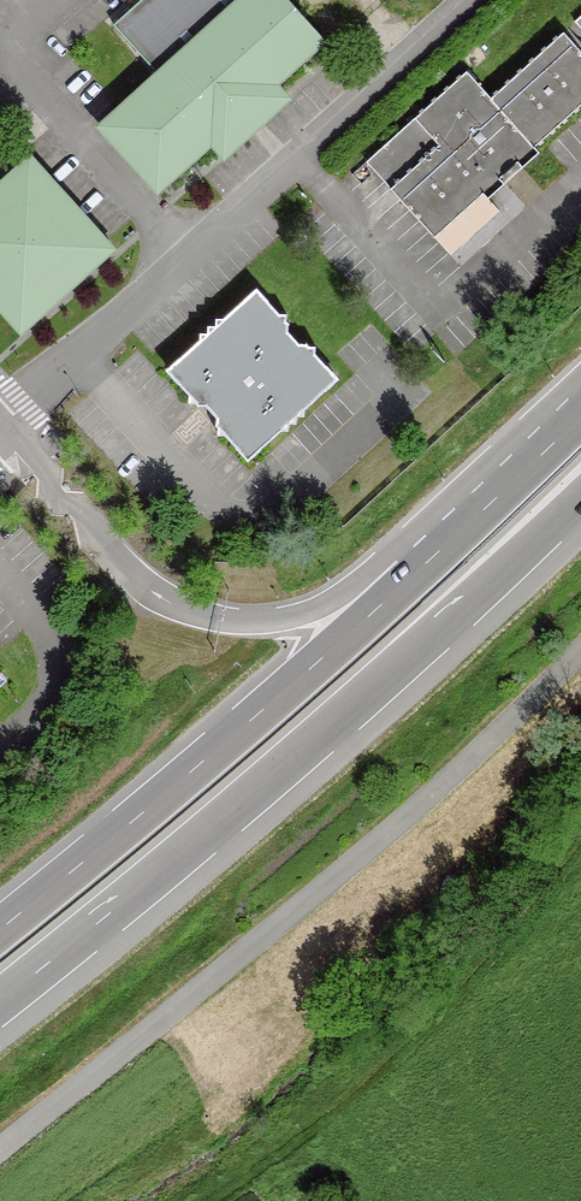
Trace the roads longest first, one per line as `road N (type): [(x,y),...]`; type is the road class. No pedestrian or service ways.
road 1 (trunk): [(0,1004),(310,745),(580,495)]
road 2 (unclassified): [(0,1151),(412,814),(580,650)]
road 3 (unclassified): [(470,0),(0,424)]
road 4 (trunk): [(431,557),(0,923)]
road 5 (trunk): [(431,557),(285,617),(238,620),(195,611),(131,574),(0,429)]
road 6 (track): [(580,854),(500,955),(381,1074),(306,1135),(204,1200)]
road 7 (trunk): [(580,414),(431,557)]

